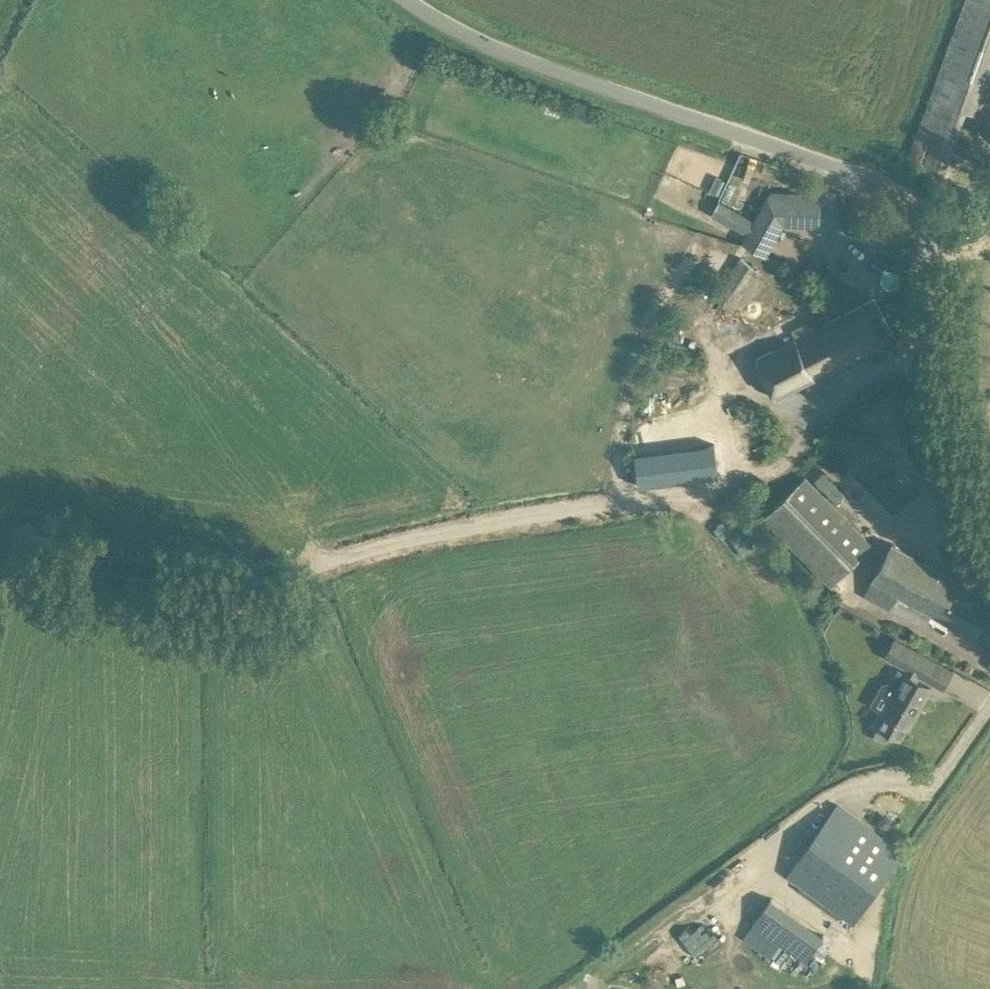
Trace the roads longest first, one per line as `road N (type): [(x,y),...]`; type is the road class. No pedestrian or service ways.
road 1 (unclassified): [(989,541),(944,459),(916,325),(910,210),(885,183),(412,0)]

